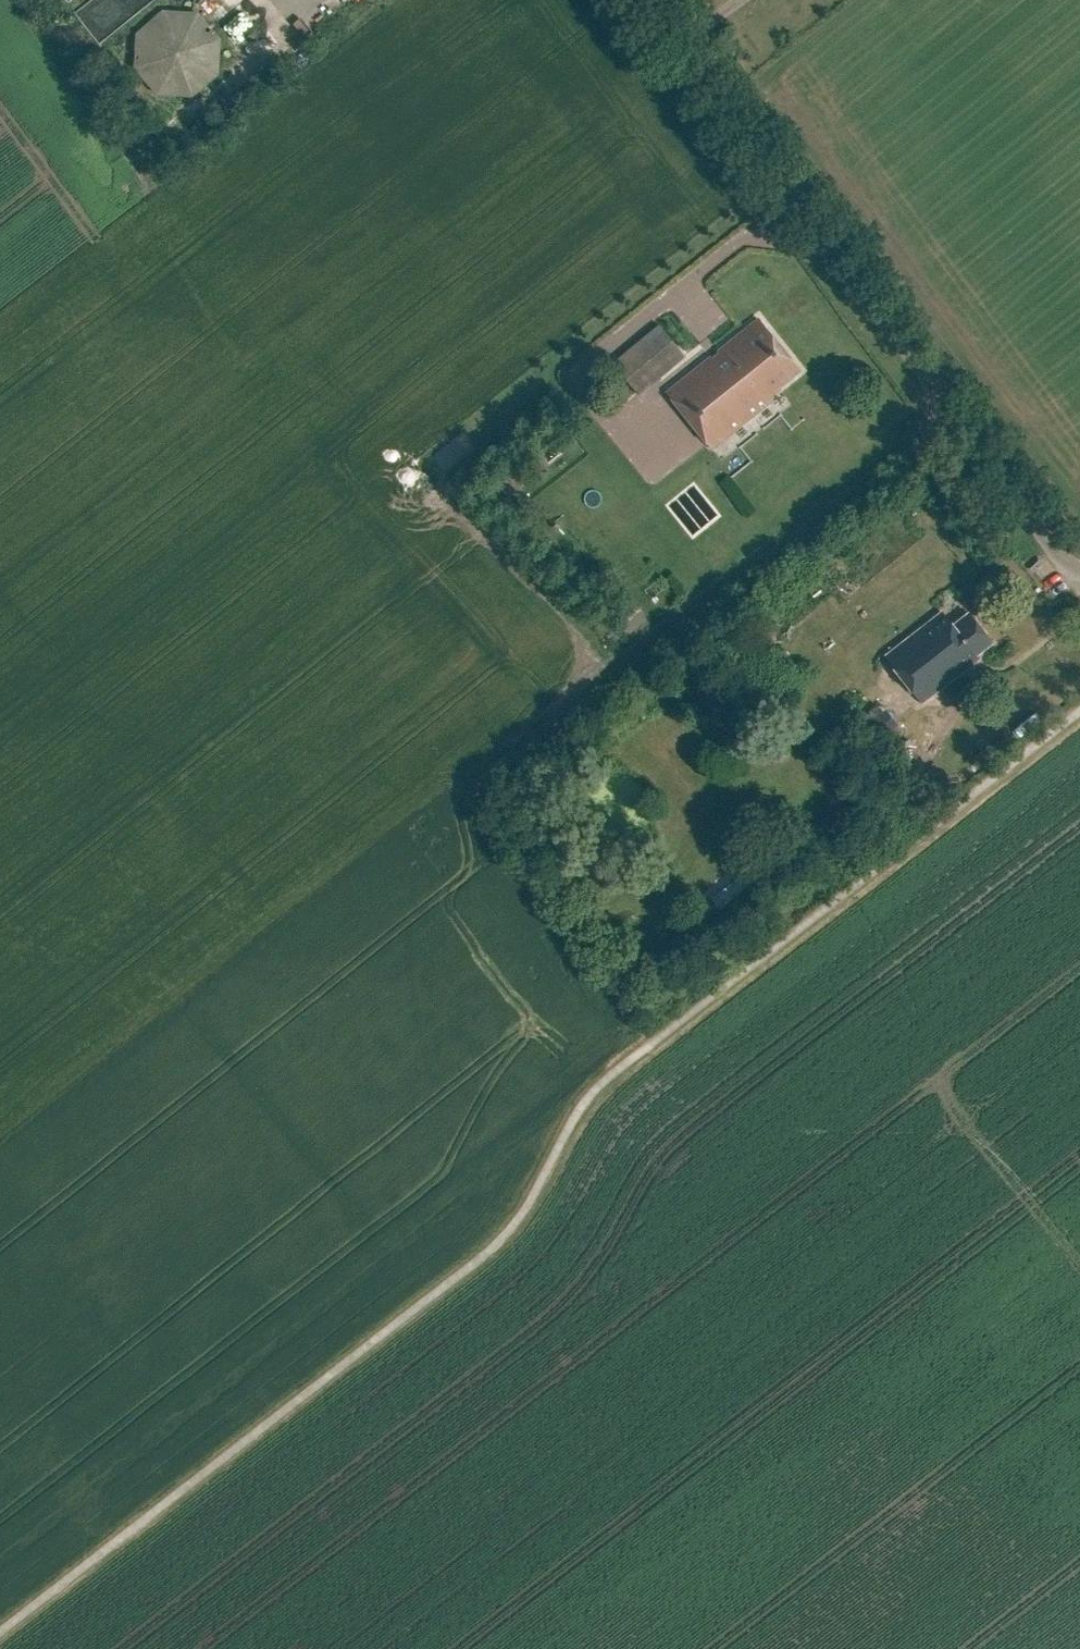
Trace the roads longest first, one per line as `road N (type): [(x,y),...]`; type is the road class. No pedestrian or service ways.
road 1 (unclassified): [(1079,579),(646,0)]

